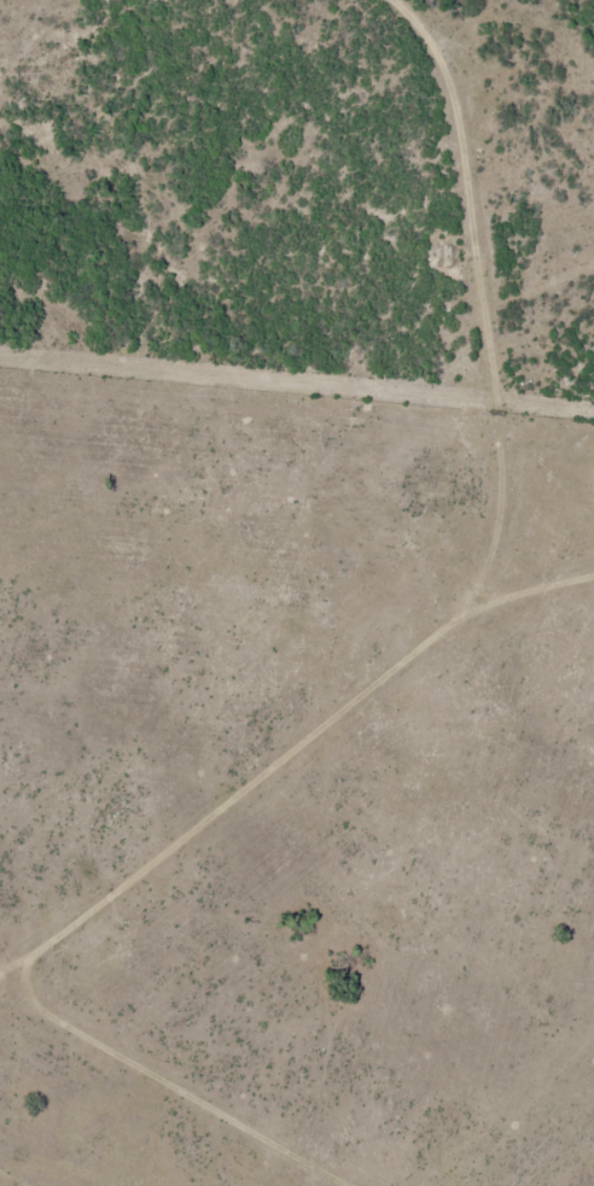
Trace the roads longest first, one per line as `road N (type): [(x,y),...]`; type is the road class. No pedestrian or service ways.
road 1 (track): [(4,994),(470,549),(476,356),(417,58),(358,0)]
road 2 (track): [(0,994),(335,1185)]
road 3 (track): [(593,318),(476,356)]

